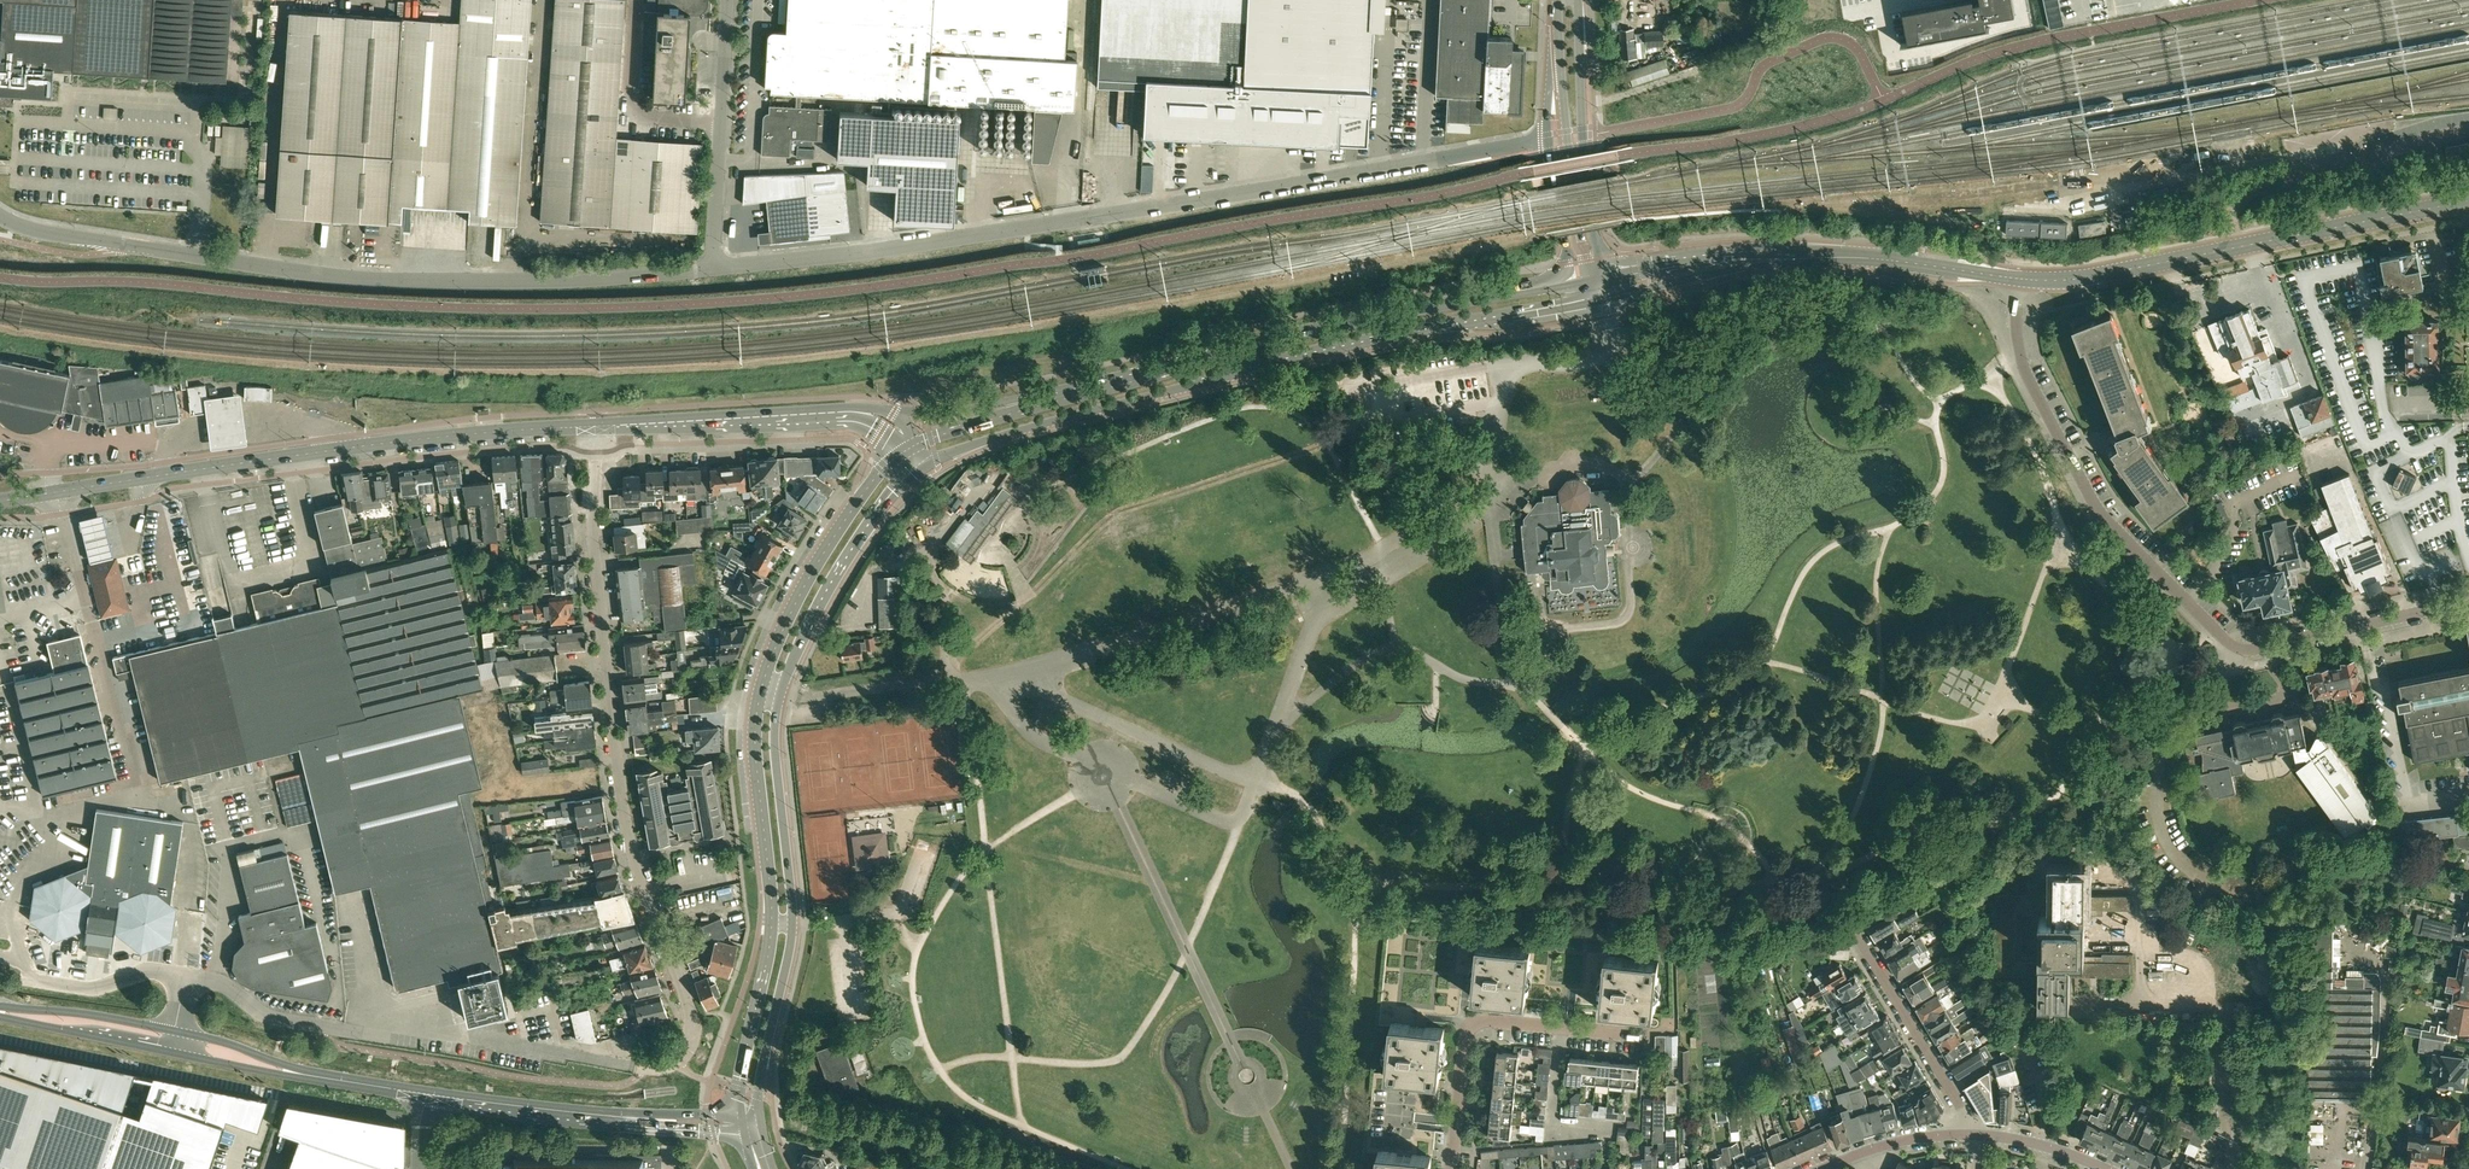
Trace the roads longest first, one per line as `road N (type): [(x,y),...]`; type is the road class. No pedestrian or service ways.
road 1 (unclassified): [(712,266),(855,255),(1481,151)]
road 2 (unclassified): [(712,266),(625,279),(386,280),(46,232),(0,215)]
road 3 (primary): [(920,472),(974,446),(1196,385),(1601,300)]
road 4 (primary): [(896,457),(815,571),(762,690),(756,743),(773,939),(741,1116)]
road 5 (primary): [(761,1122),(761,1074),(792,925),(776,756),(781,695),(827,592),(891,498),(920,472)]
road 6 (residential): [(636,1068),(676,1063),(692,1024),(626,804),(595,538),(596,468)]
road 7 (secondary): [(0,501),(337,450),(598,426)]
road 8 (residential): [(2022,363),(2097,510),(2233,645),(2257,647),(2468,603)]
road 9 (primary): [(1528,289),(1303,332),(1034,406)]
road 10 (primary): [(362,1086),(250,1046),(0,1006)]
road 11 (primary): [(0,1017),(362,1086)]
road 12 (unclassified): [(1452,1168),(1466,1040),(1476,1025),(1643,1036)]
road 13 (primary): [(1604,276),(1585,182),(1579,0)]
road 14 (unclassified): [(712,266),(729,0)]
road 15 (secondary): [(1559,25),(1589,278)]
road 16 (unclassified): [(1500,487),(1495,445),(1510,371),(1596,358),(1606,342),(1604,316)]
road 17 (secondary): [(598,426),(838,413)]
road 18 (residential): [(1967,1135),(1961,1107),(1854,927)]
road 19 (secondary): [(2235,248),(2468,201)]
road 20 (secondary): [(1601,300),(1820,257)]
road 21 (secondary): [(2018,278),(2076,279),(2235,248)]
road 22 (secondary): [(1820,257),(1746,254),(1604,276)]
road 23 (secondary): [(1820,257),(2018,278)]
road 24 (primary): [(558,1112),(743,1133)]
road 25 (primary): [(741,1116),(558,1112)]
road 26 (primary): [(1548,132),(1566,264),(1528,289)]
road 27 (unclassified): [(2235,248),(2233,215),(2245,198),(2364,161)]
road 28 (secondary): [(1034,406),(876,409)]
road 29 (residential): [(2106,1168),(2039,1144),(1967,1135)]
road 30 (primary): [(558,1112),(427,1097)]
road 31 (primary): [(1034,406),(917,444)]

